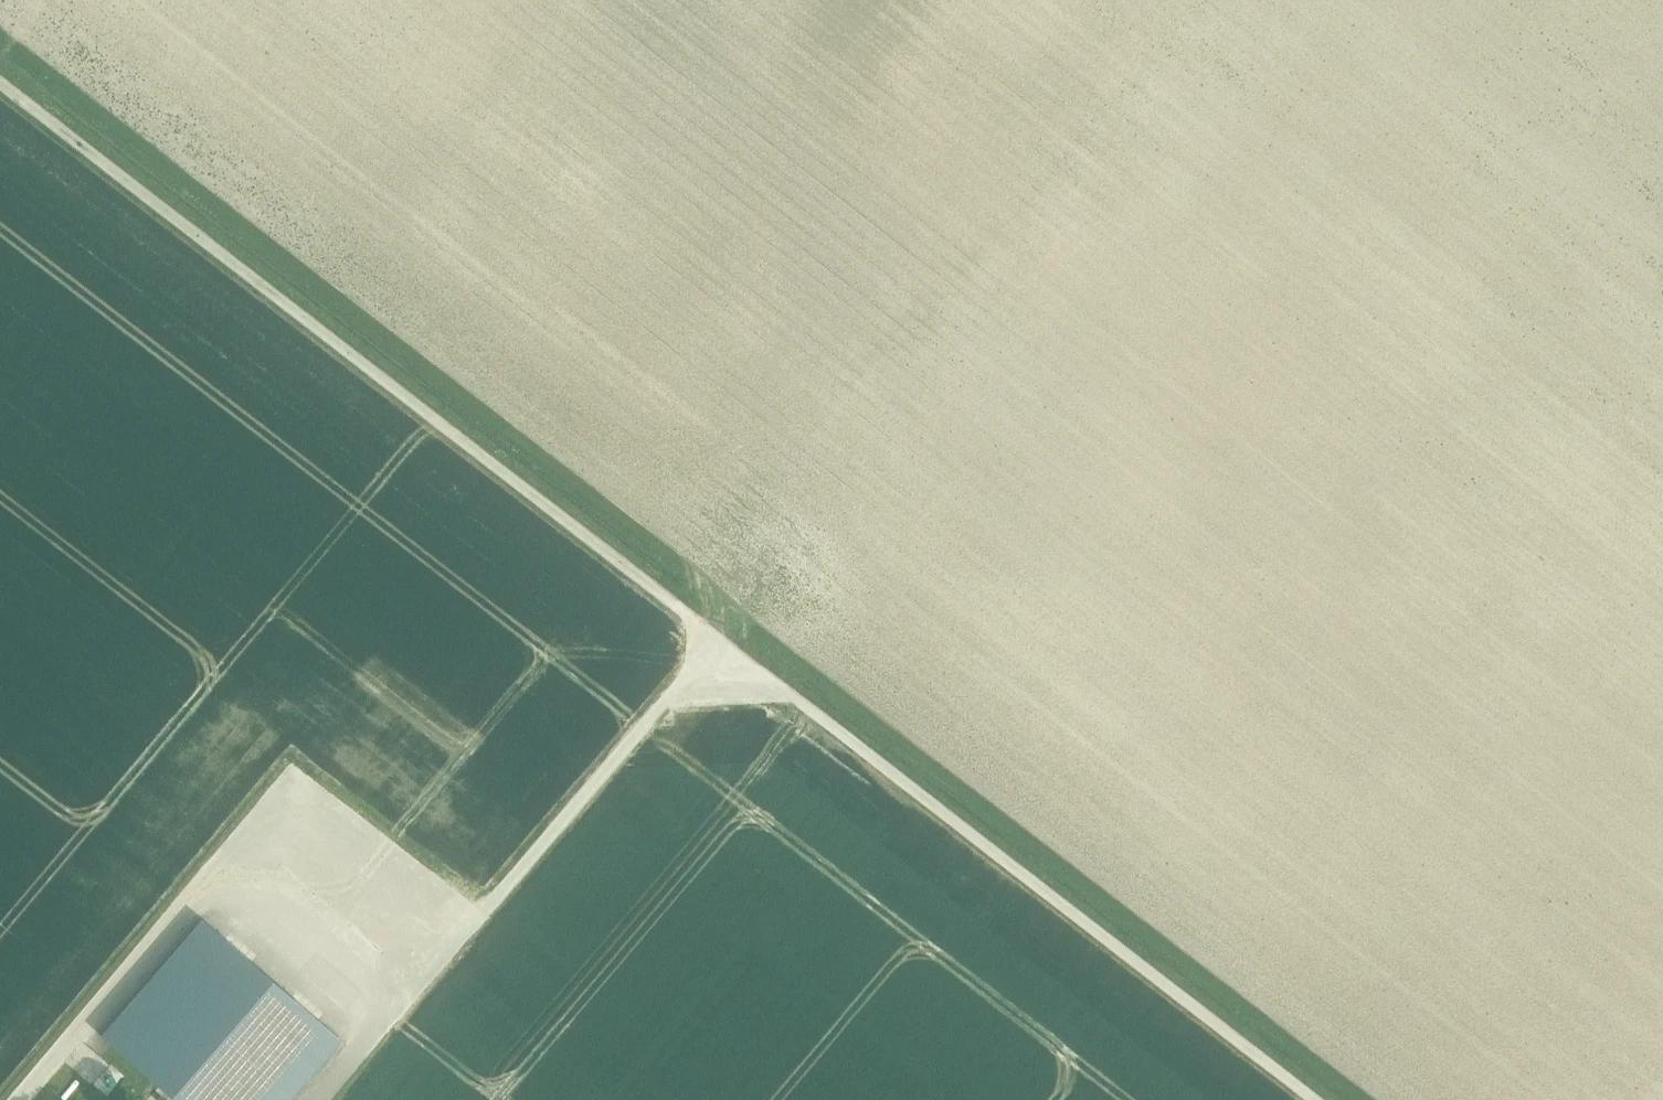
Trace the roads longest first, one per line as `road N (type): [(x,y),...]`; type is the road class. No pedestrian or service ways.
road 1 (track): [(768,677),(0,85)]
road 2 (track): [(1314,1099),(768,677)]
road 3 (track): [(342,1099),(768,677)]

